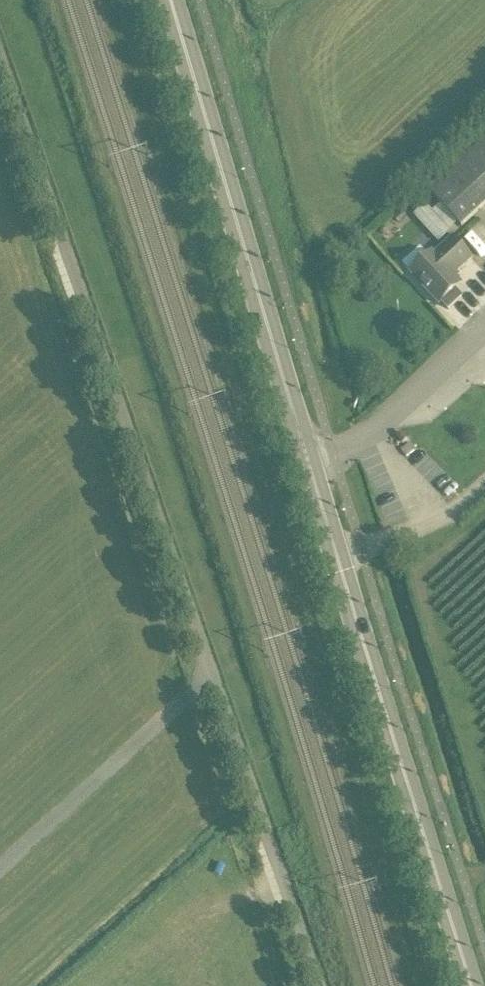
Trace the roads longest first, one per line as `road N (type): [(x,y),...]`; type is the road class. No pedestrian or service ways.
road 1 (tertiary): [(469,985),(172,0)]
road 2 (unclassified): [(320,985),(0,54)]

